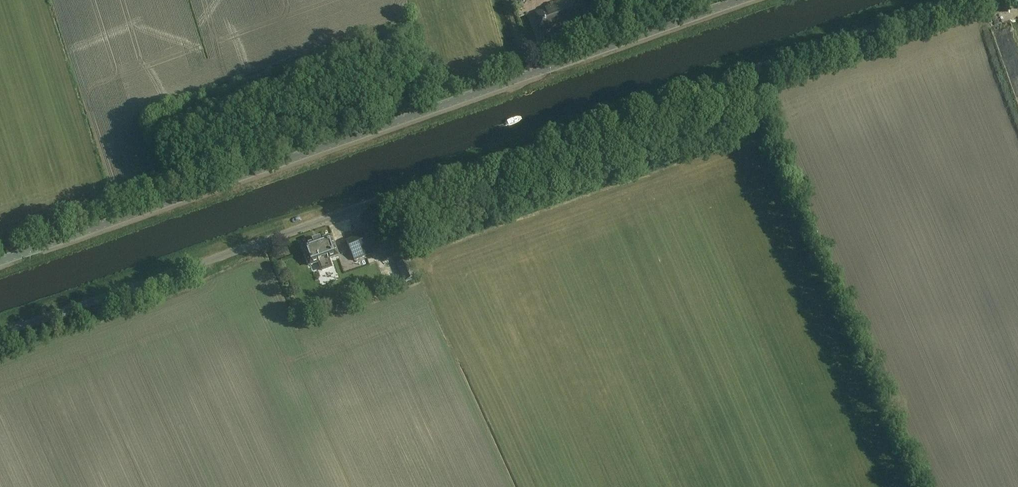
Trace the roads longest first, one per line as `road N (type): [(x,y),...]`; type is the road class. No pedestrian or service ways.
road 1 (unclassified): [(0,335),(952,0)]
road 2 (unclassified): [(0,262),(743,0)]

